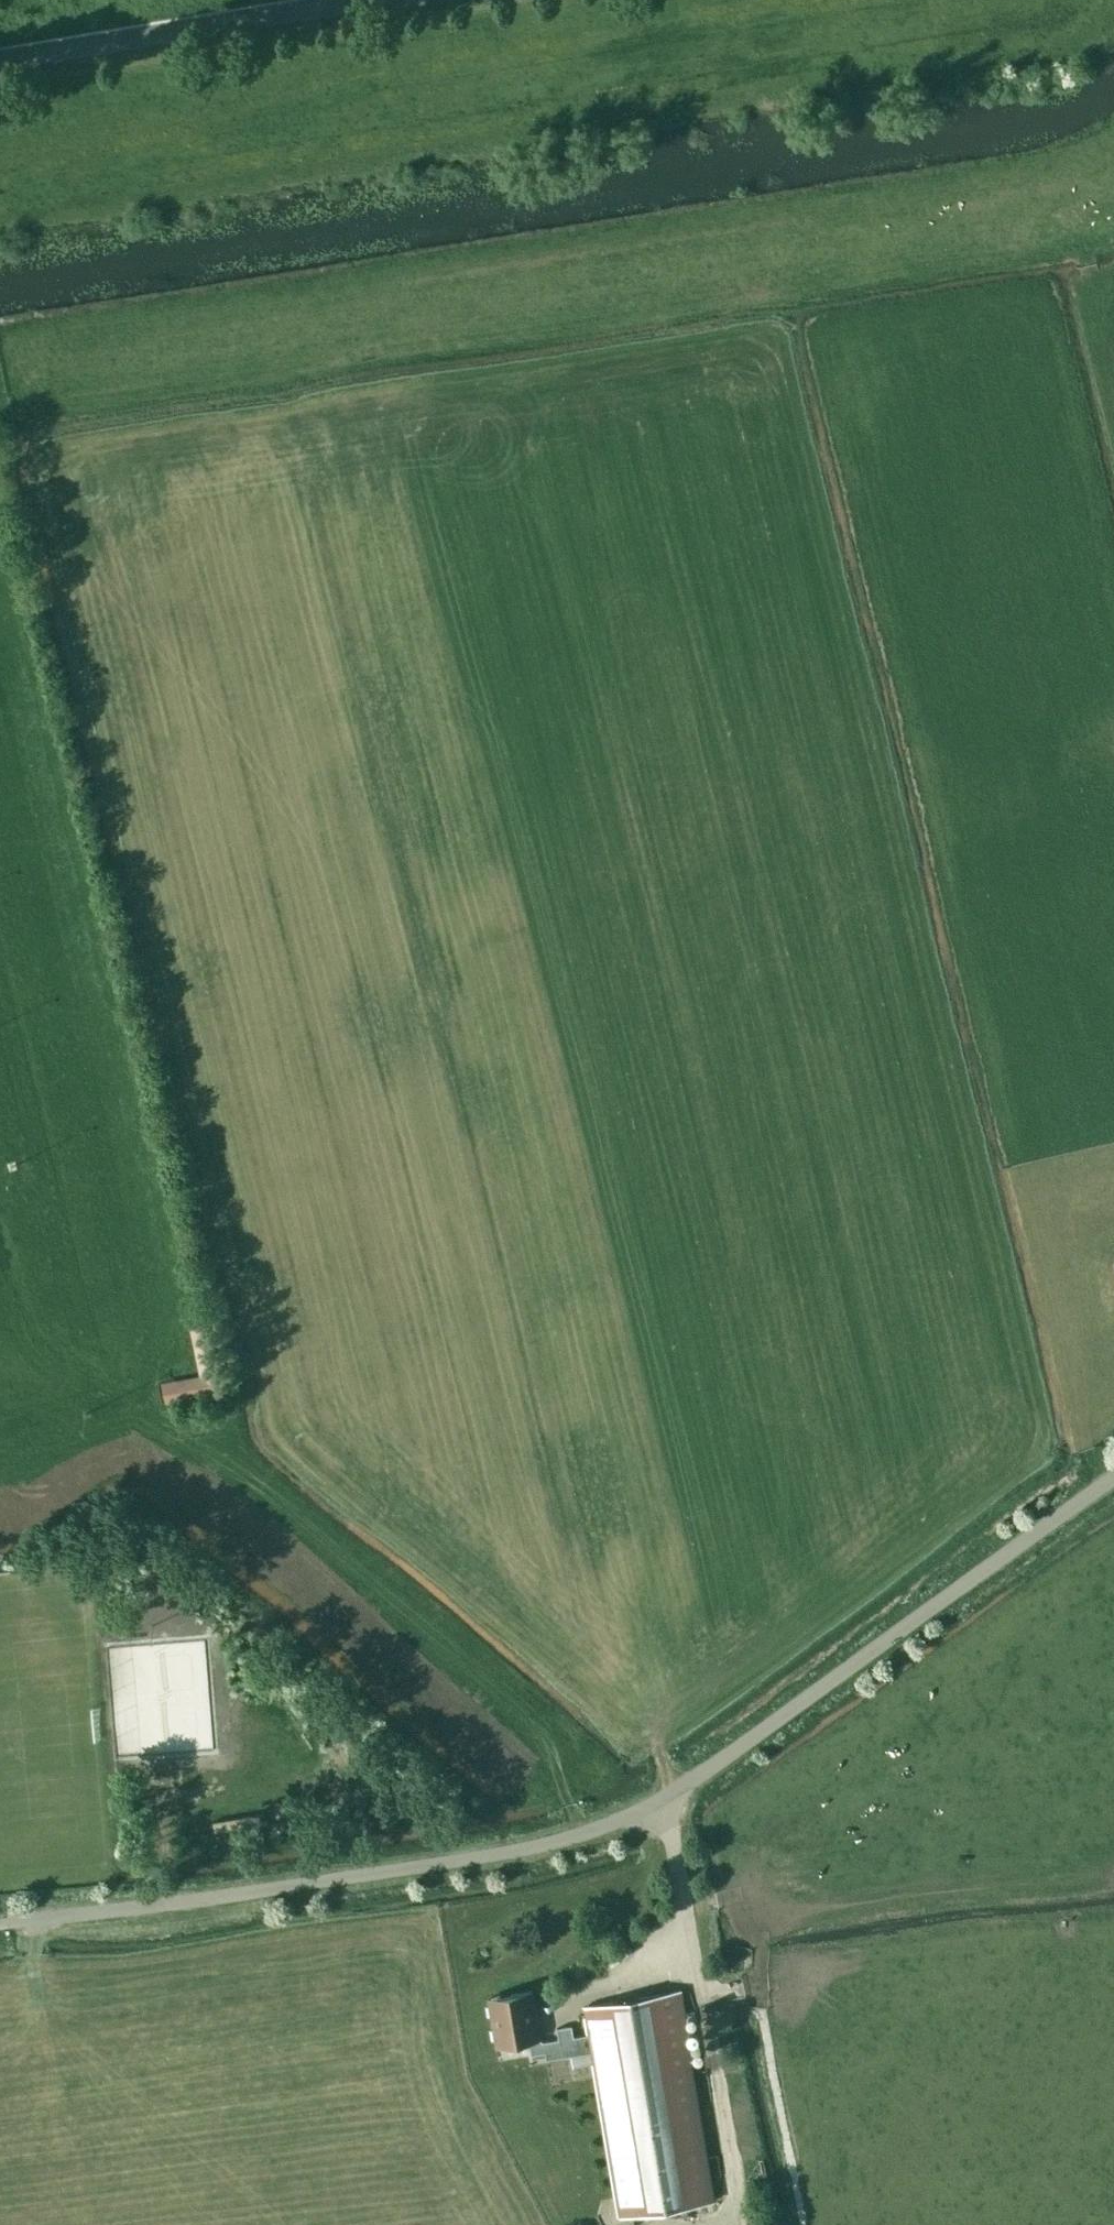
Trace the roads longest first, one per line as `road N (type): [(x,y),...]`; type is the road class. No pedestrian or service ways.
road 1 (unclassified): [(7,1921),(497,1853),(604,1825),(697,1777),(1113,1478)]
road 2 (tertiary): [(0,59),(354,0)]

